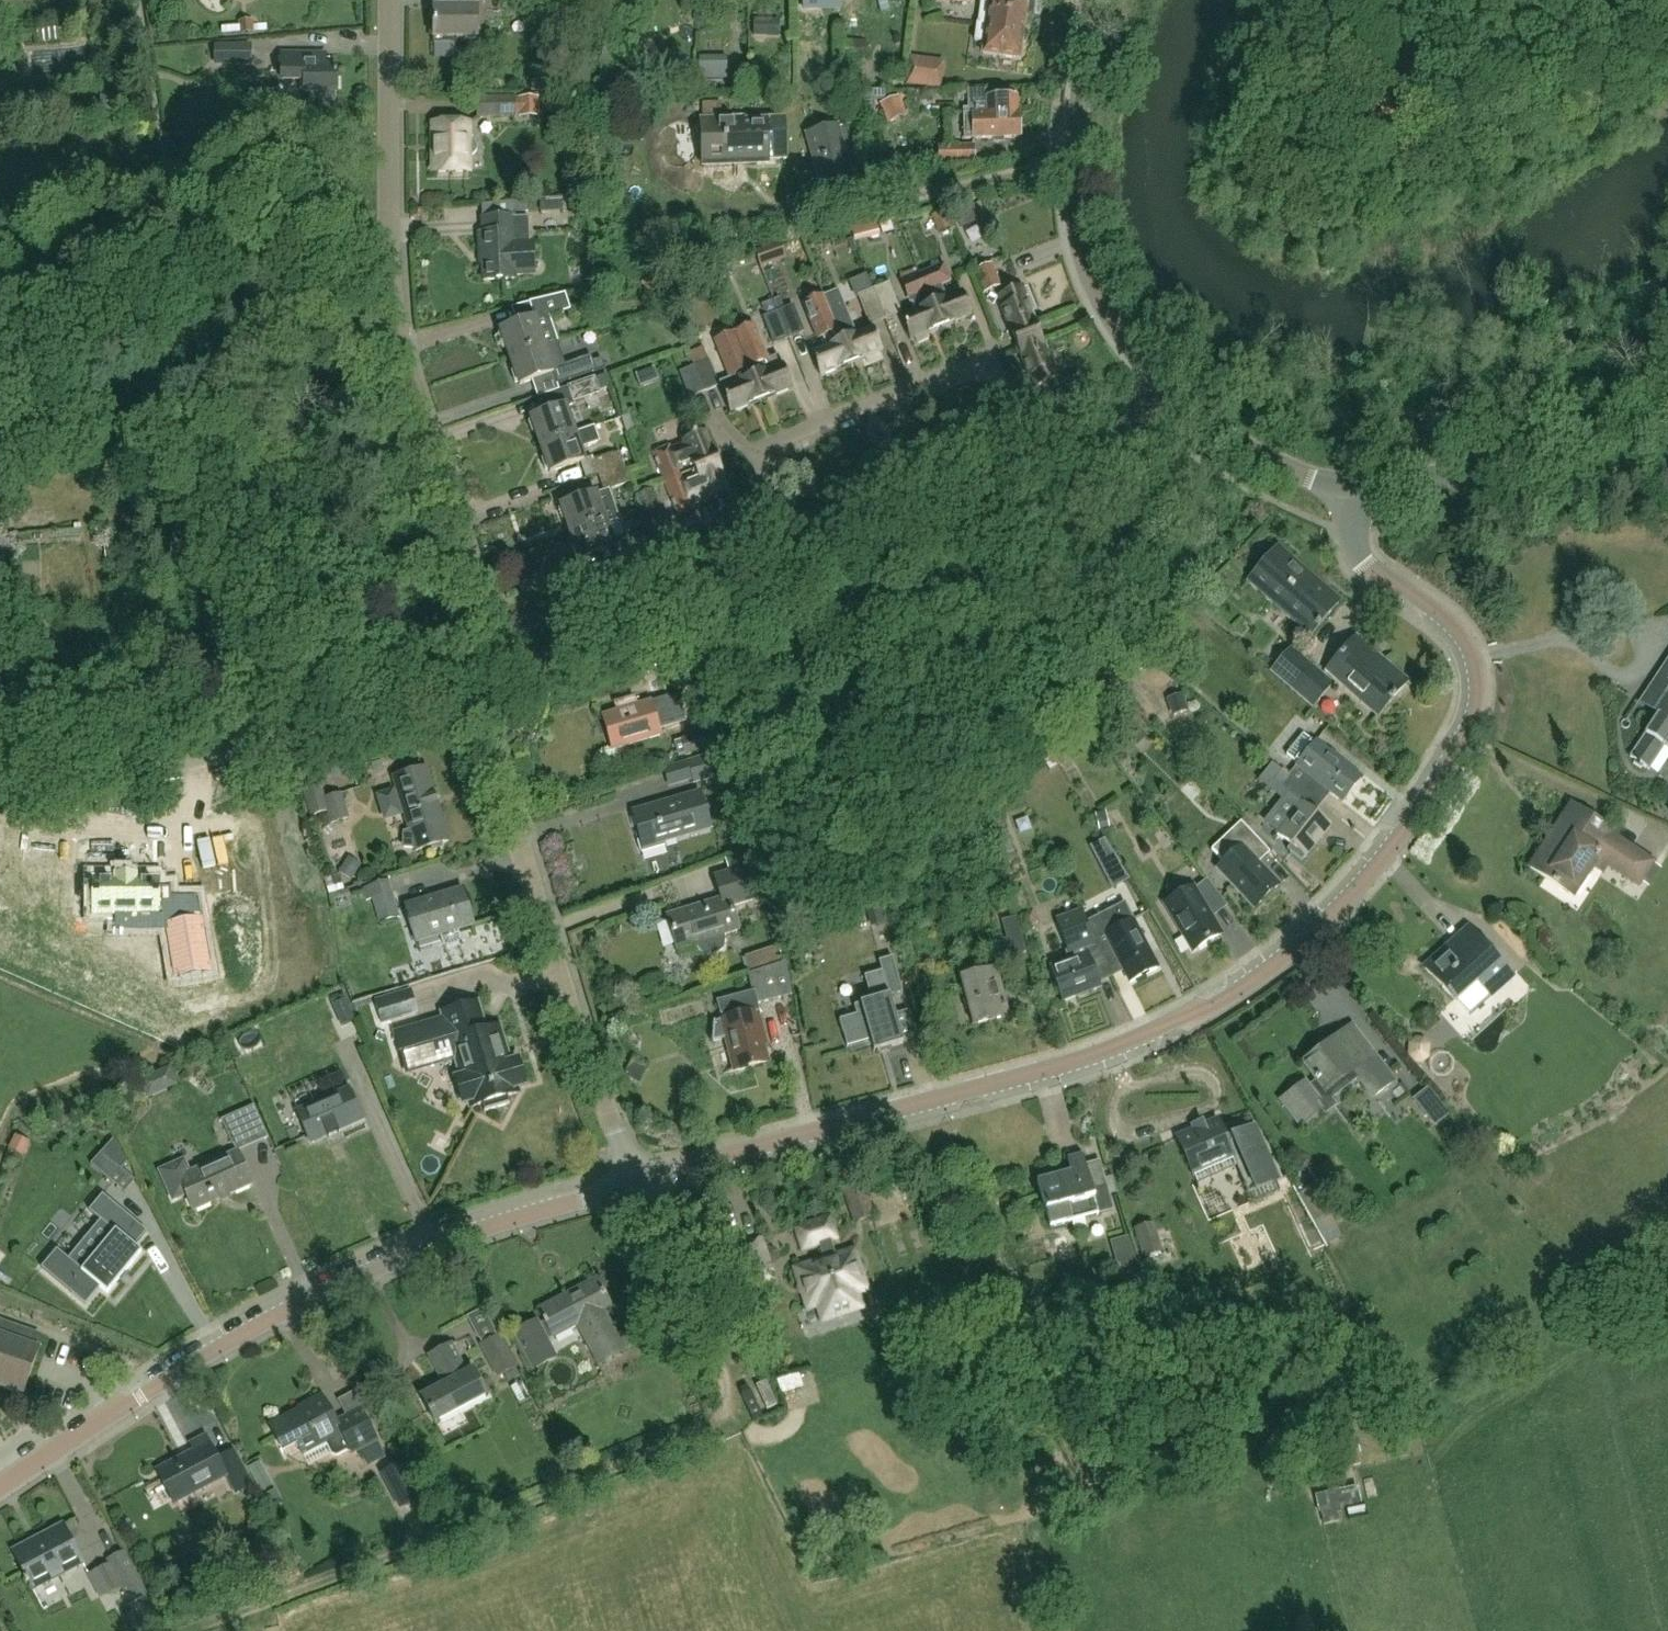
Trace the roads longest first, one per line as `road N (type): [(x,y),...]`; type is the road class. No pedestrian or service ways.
road 1 (tertiary): [(633,1185),(1089,1056),(1219,1004),(1330,915),(1394,845),(1474,718),(1478,696),(1475,669),(1454,627),(1376,572),(1360,550),(1351,486)]
road 2 (track): [(643,1180),(728,1388),(724,1422),(200,1630)]
road 3 (tertiary): [(0,1487),(231,1341),(331,1289),(508,1221),(633,1185)]
road 4 (residential): [(501,676),(399,341),(391,0)]
road 5 (residential): [(633,1185),(469,688)]
road 6 (residential): [(0,752),(24,762),(143,770),(469,688)]
road 7 (residential): [(1037,465),(1002,383),(984,364),(779,439),(762,453),(762,467),(798,561)]
road 8 (tertiary): [(1172,399),(1091,279),(1074,207),(1095,0)]
road 9 (track): [(879,1112),(1060,1431)]
road 10 (tertiary): [(1667,430),(1637,428),(1436,478),(1351,486)]
road 11 (residential): [(501,676),(798,561)]
road 12 (residential): [(798,561),(1037,465)]
road 13 (tertiary): [(1351,486),(1262,457),(1172,399)]
road 14 (residential): [(1037,465),(1172,399)]

